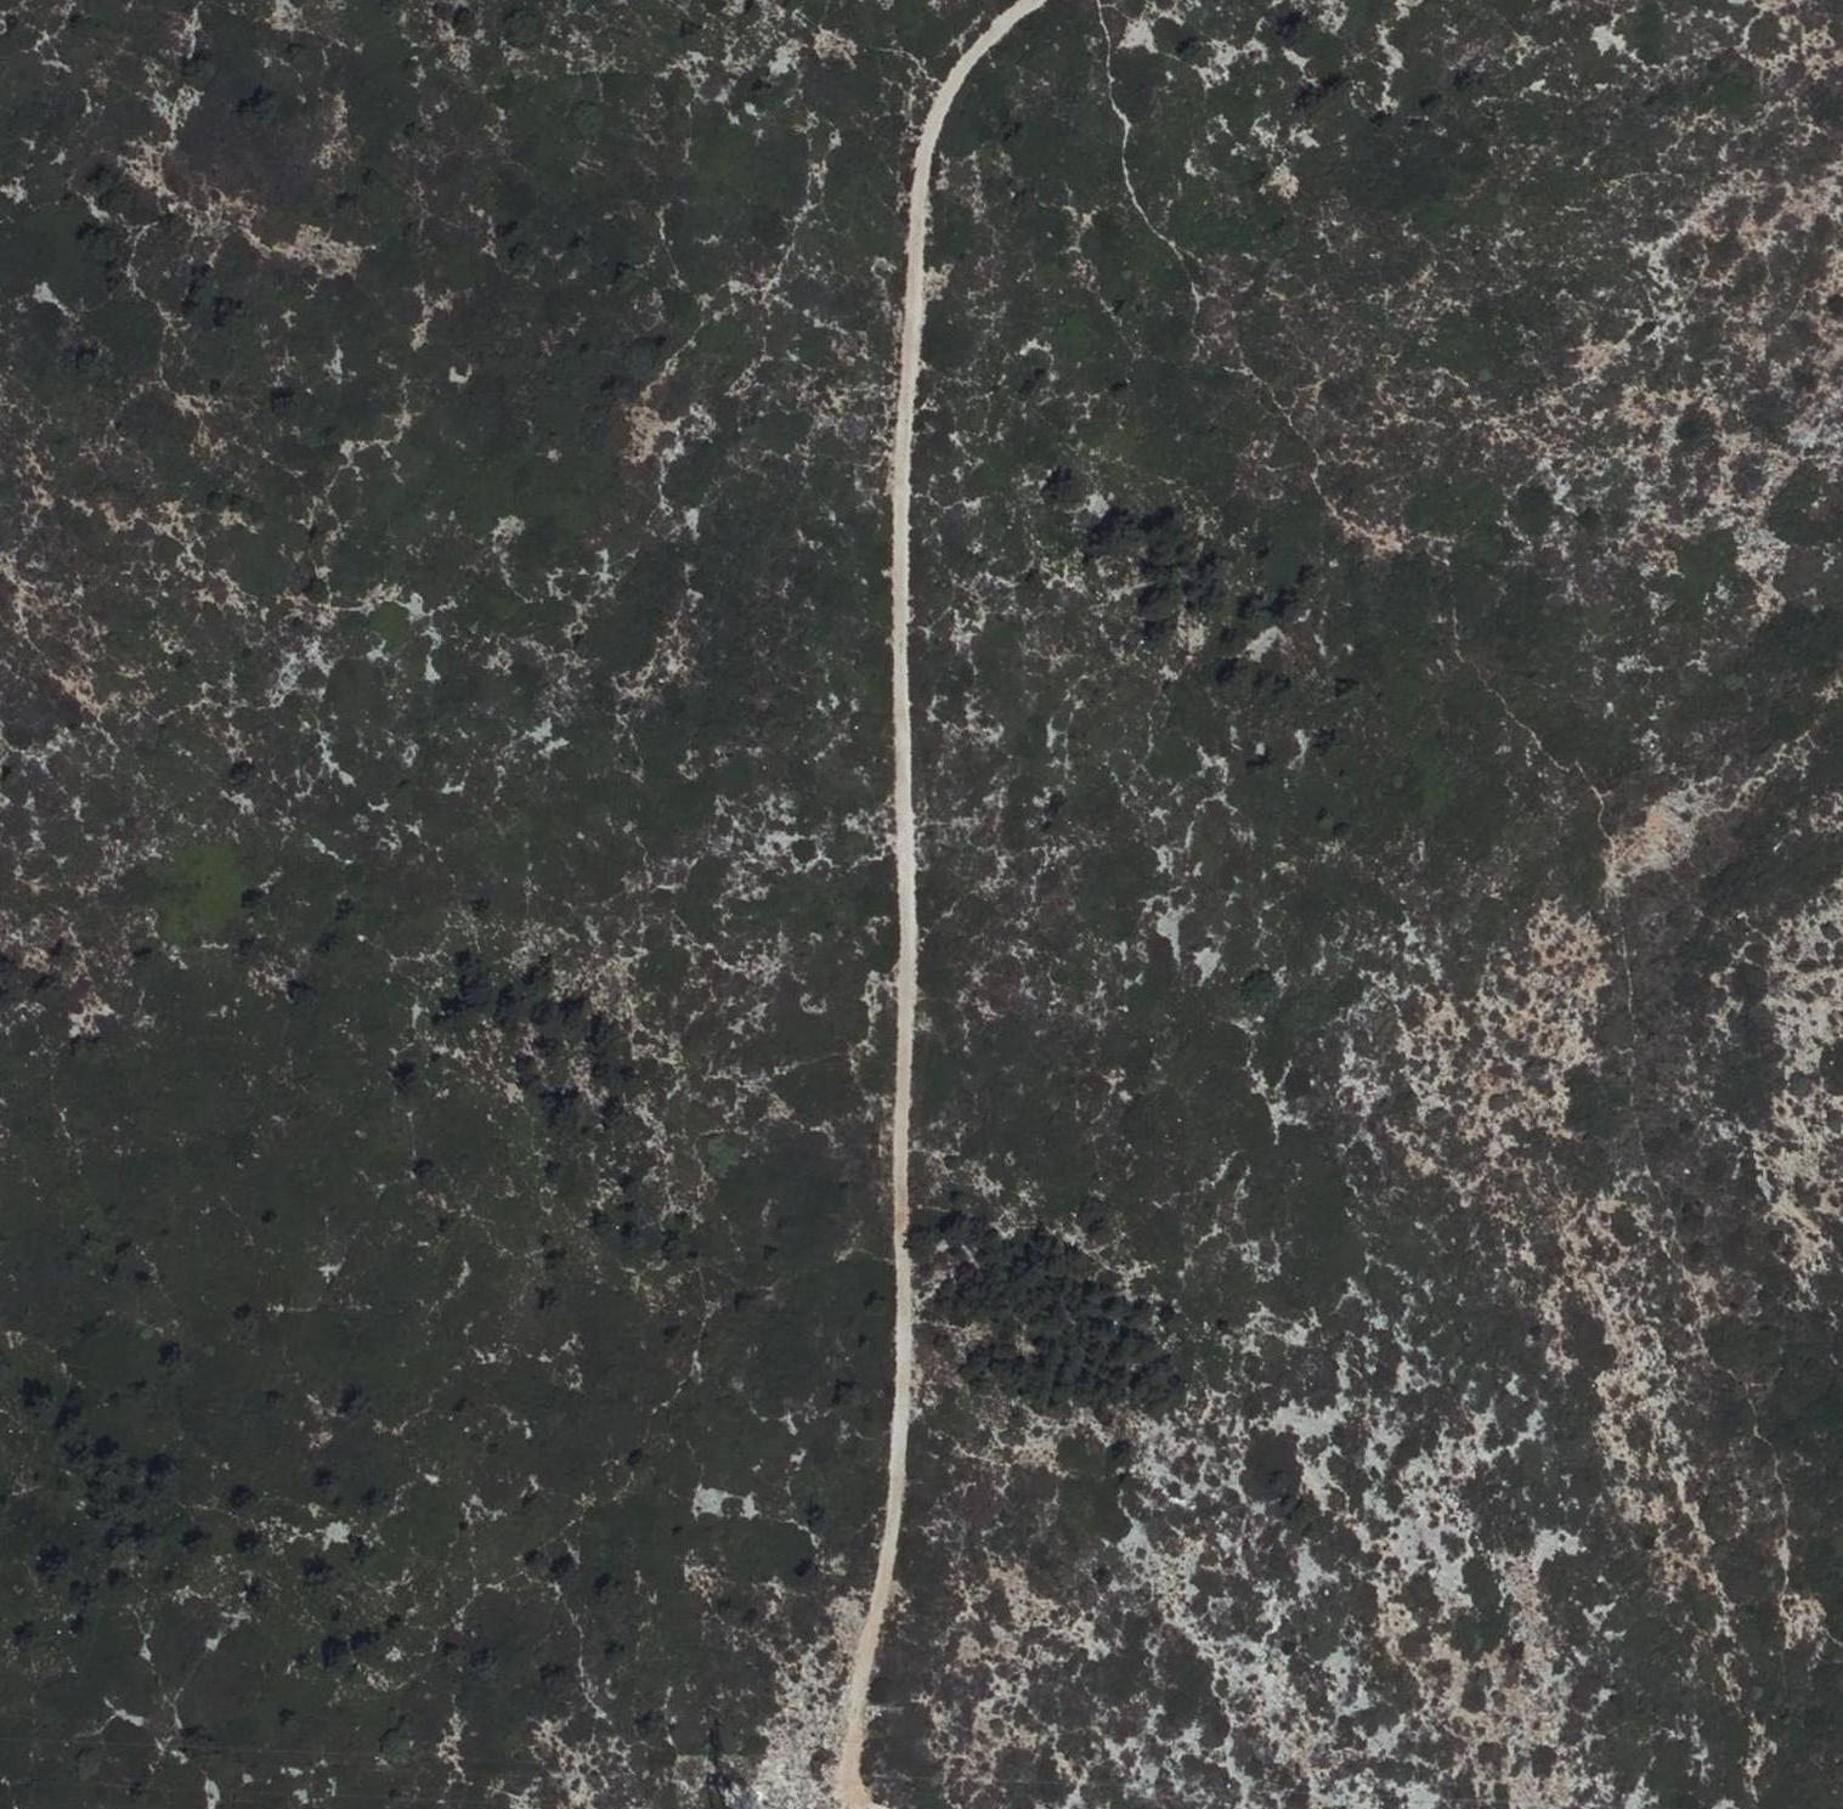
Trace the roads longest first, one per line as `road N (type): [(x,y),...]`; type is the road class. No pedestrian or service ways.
road 1 (track): [(1036,0),(995,27),(966,60),(929,136),(929,283),(902,505),(916,989),(903,1173),(910,1331),(902,1497),(862,1674),(857,1795)]

